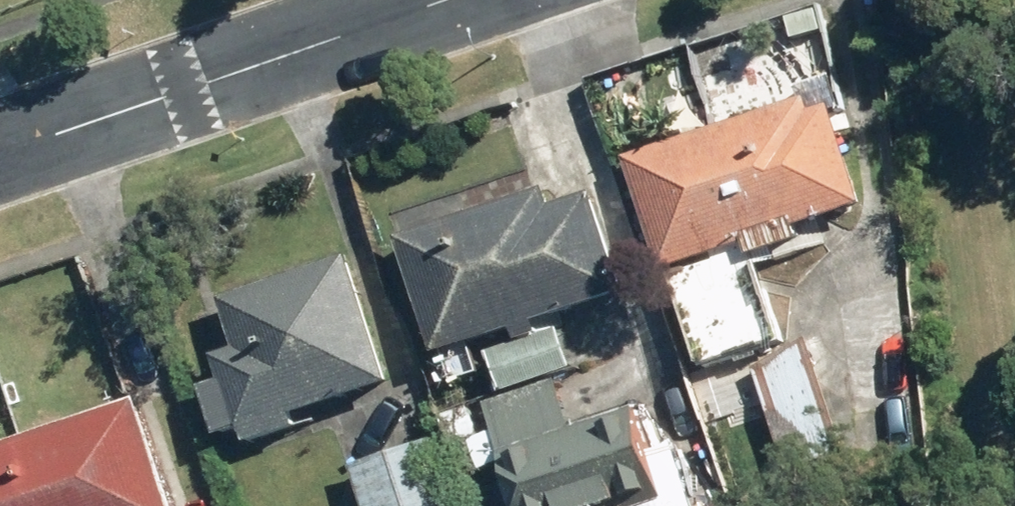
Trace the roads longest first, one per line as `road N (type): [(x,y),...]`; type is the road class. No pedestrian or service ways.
road 1 (residential): [(451,0),(0,155)]

